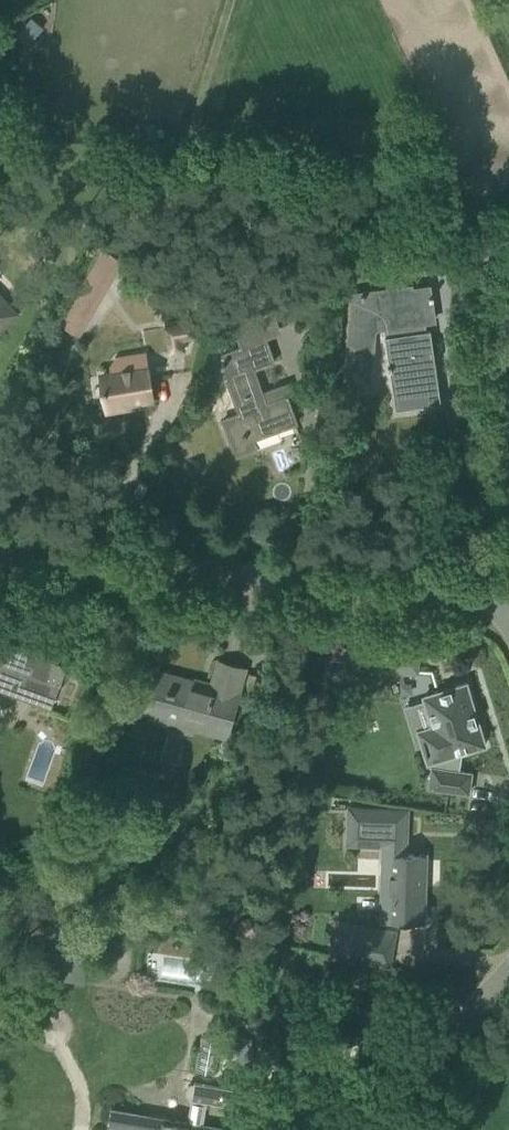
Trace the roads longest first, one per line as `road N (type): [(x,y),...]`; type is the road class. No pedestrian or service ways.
road 1 (residential): [(487,573),(0,532)]
road 2 (residential): [(338,1129),(508,923)]

